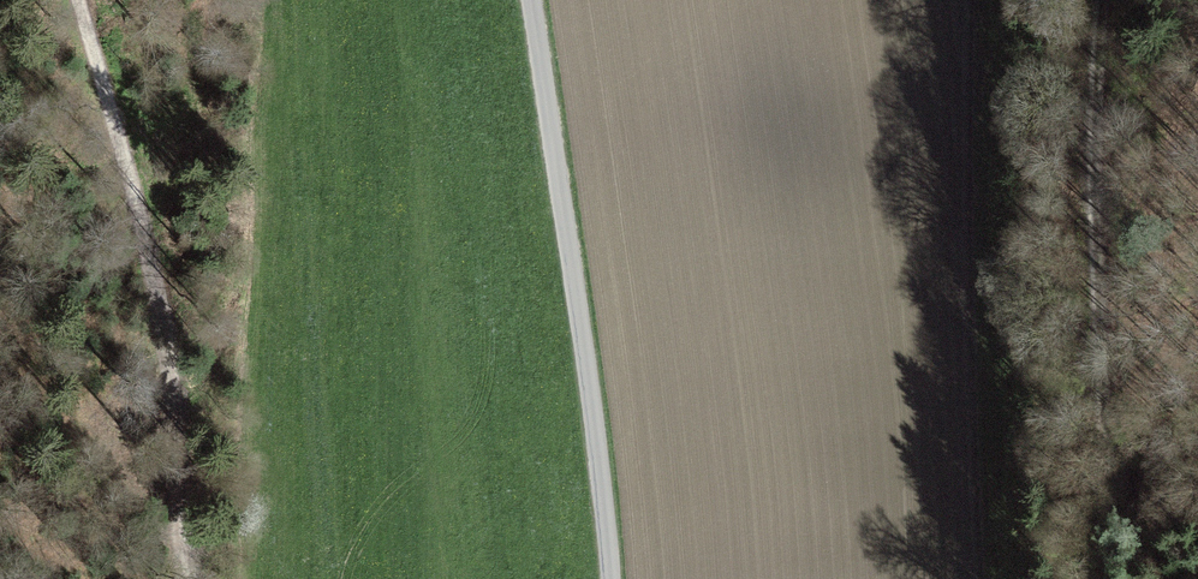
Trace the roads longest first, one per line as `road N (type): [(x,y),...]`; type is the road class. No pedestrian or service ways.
road 1 (track): [(81,0),(161,279),(189,578)]
road 2 (unclassified): [(608,578),(532,0)]
road 3 (track): [(1111,0),(1105,47),(1120,578)]

